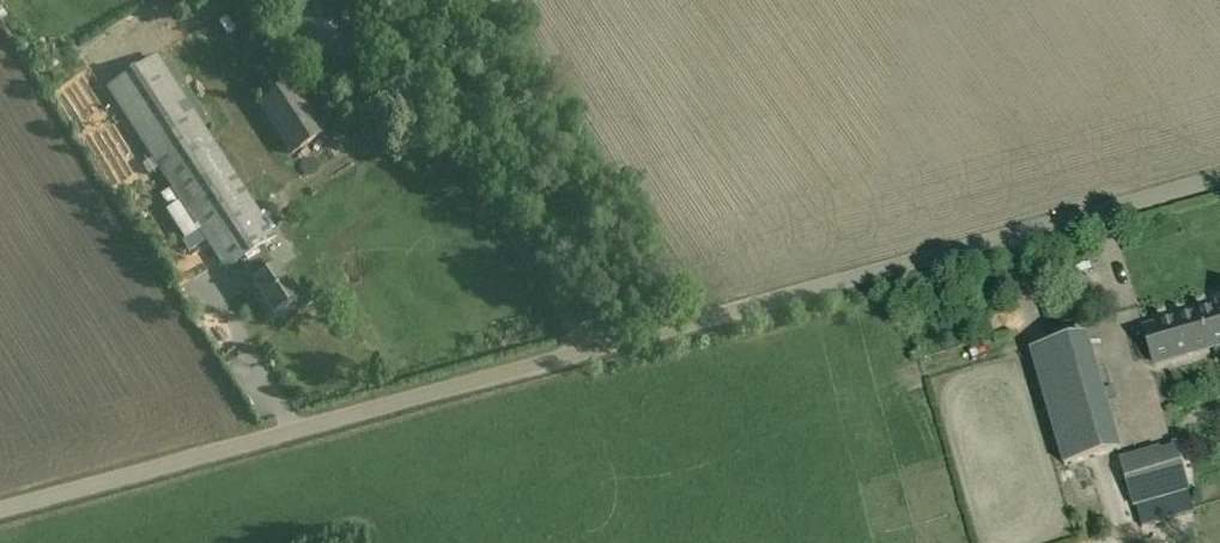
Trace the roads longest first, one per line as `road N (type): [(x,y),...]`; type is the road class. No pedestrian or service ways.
road 1 (unclassified): [(0,510),(1219,177)]

